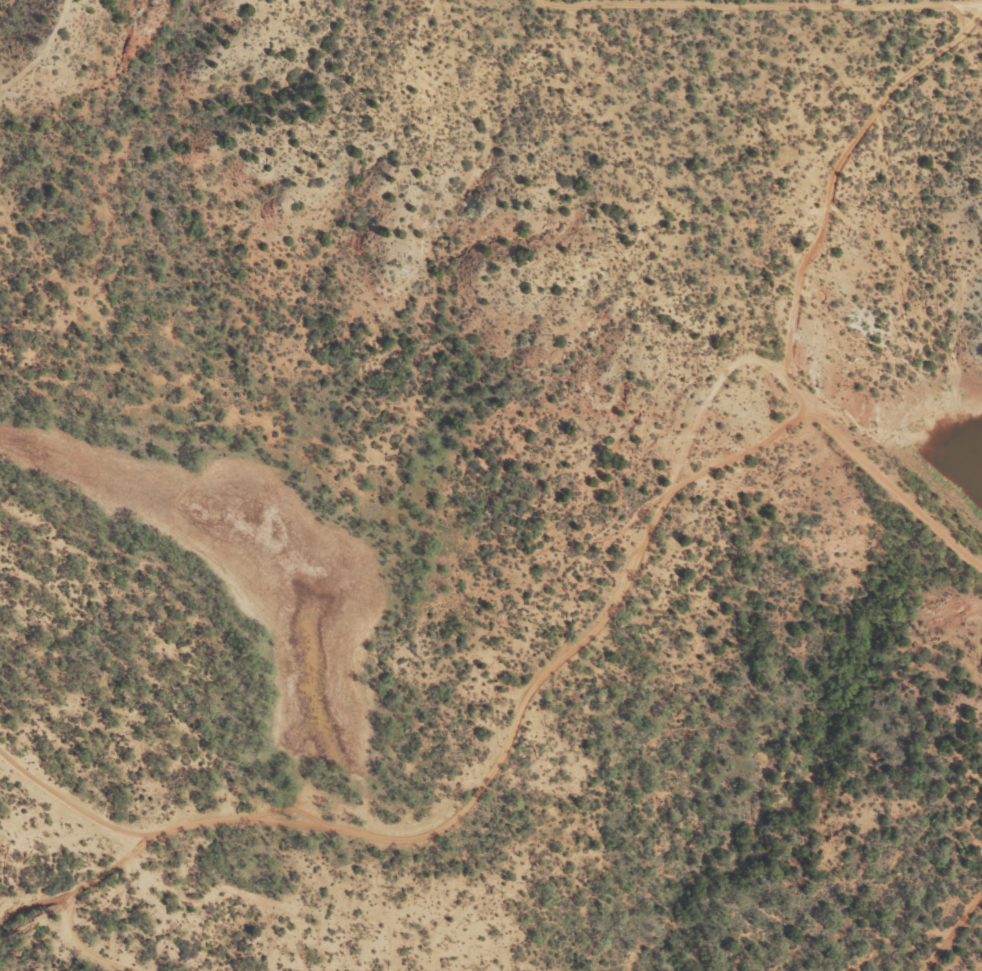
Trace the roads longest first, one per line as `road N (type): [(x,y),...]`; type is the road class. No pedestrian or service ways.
road 1 (residential): [(0,949),(74,904),(144,889),(295,889),(376,910),(486,874),(516,824),(591,637),(727,379),(913,137),(981,19)]

